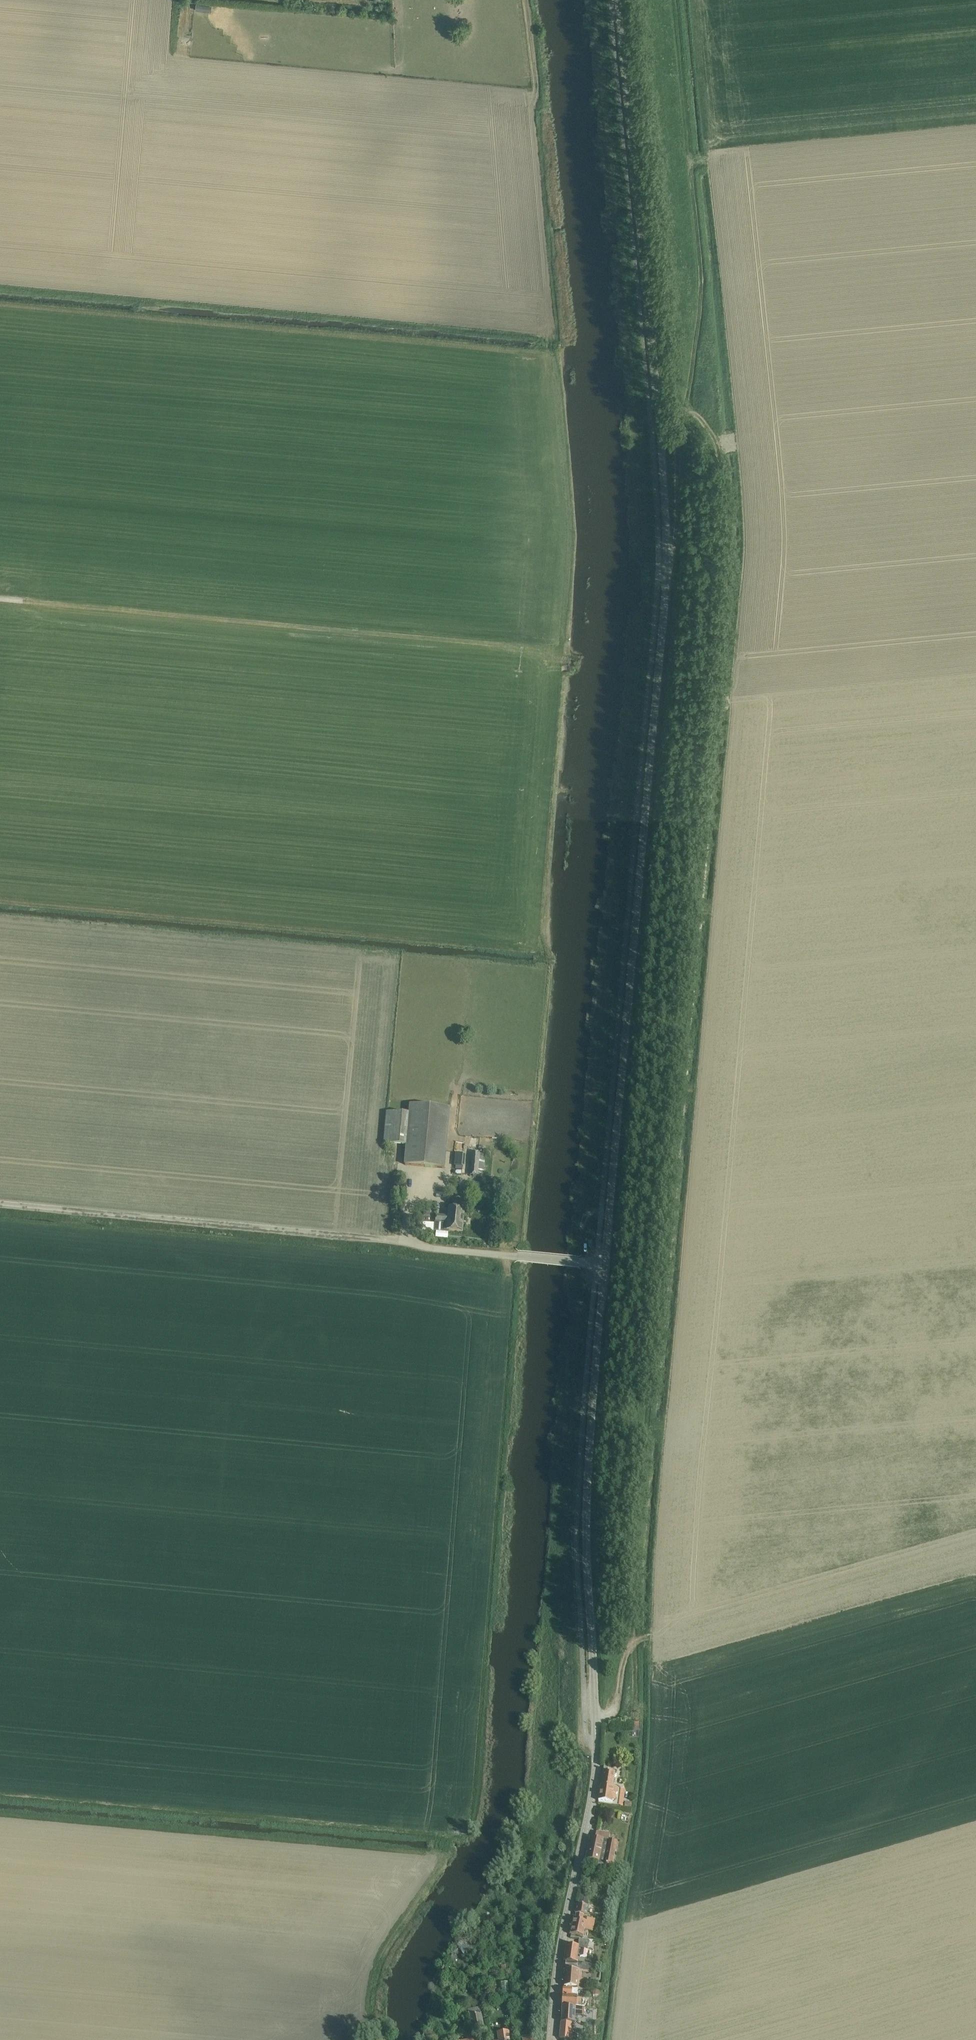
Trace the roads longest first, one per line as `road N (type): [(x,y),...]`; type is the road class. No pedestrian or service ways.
road 1 (unclassified): [(595,1732),(586,1515),(590,1425),(665,585),(617,0)]
road 2 (residential): [(552,2039),(595,1732)]
road 3 (track): [(663,536),(709,284)]

